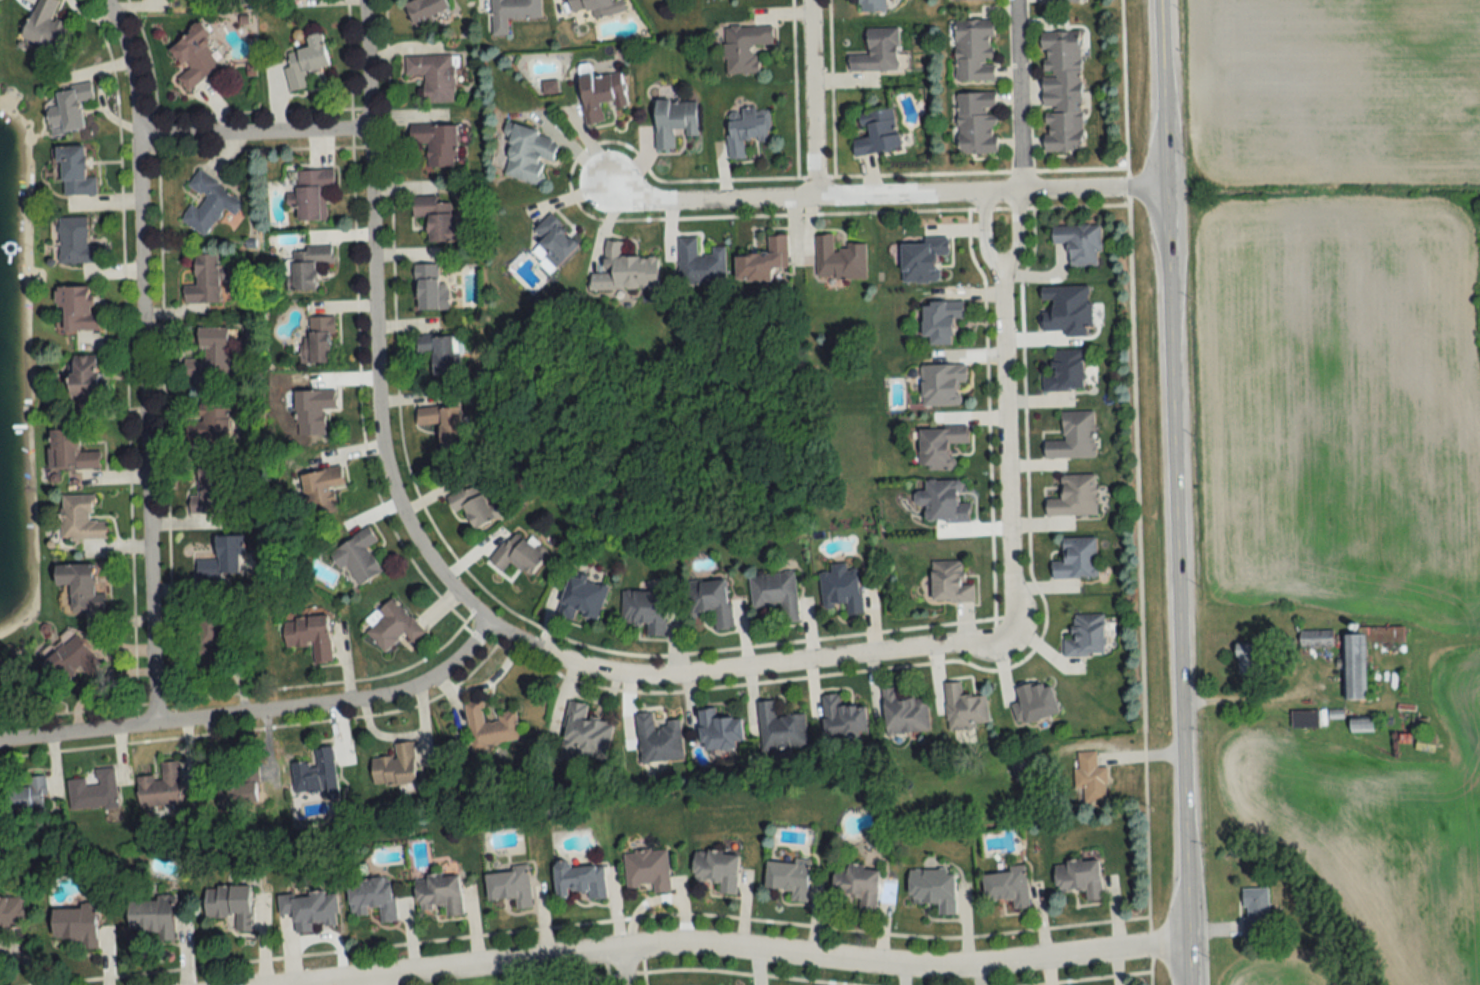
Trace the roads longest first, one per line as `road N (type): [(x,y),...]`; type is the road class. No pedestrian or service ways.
road 1 (residential): [(369,133),(372,359),(387,473),(436,572),(488,626),(551,656),(677,677),(1010,637)]
road 2 (tertiary): [(1160,0),(1191,984)]
road 3 (residential): [(1190,948),(980,967),(707,946),(622,949),(321,984)]
road 4 (residential): [(104,0),(125,46),(137,135),(155,726)]
road 5 (residential): [(614,187),(651,203),(682,204),(1164,189)]
road 6 (residential): [(0,744),(387,697),(445,672),(488,626)]
road 7 (residential): [(1002,275),(1010,637)]
road 8 (residential): [(813,199),(808,0)]
road 9 (residential): [(1017,0),(1023,192)]
road 10 (residential): [(988,193),(990,260),(1002,275),(1010,261),(1008,193)]
road 11 (residential): [(364,0),(369,133)]
road 12 (residential): [(137,135),(265,134)]

